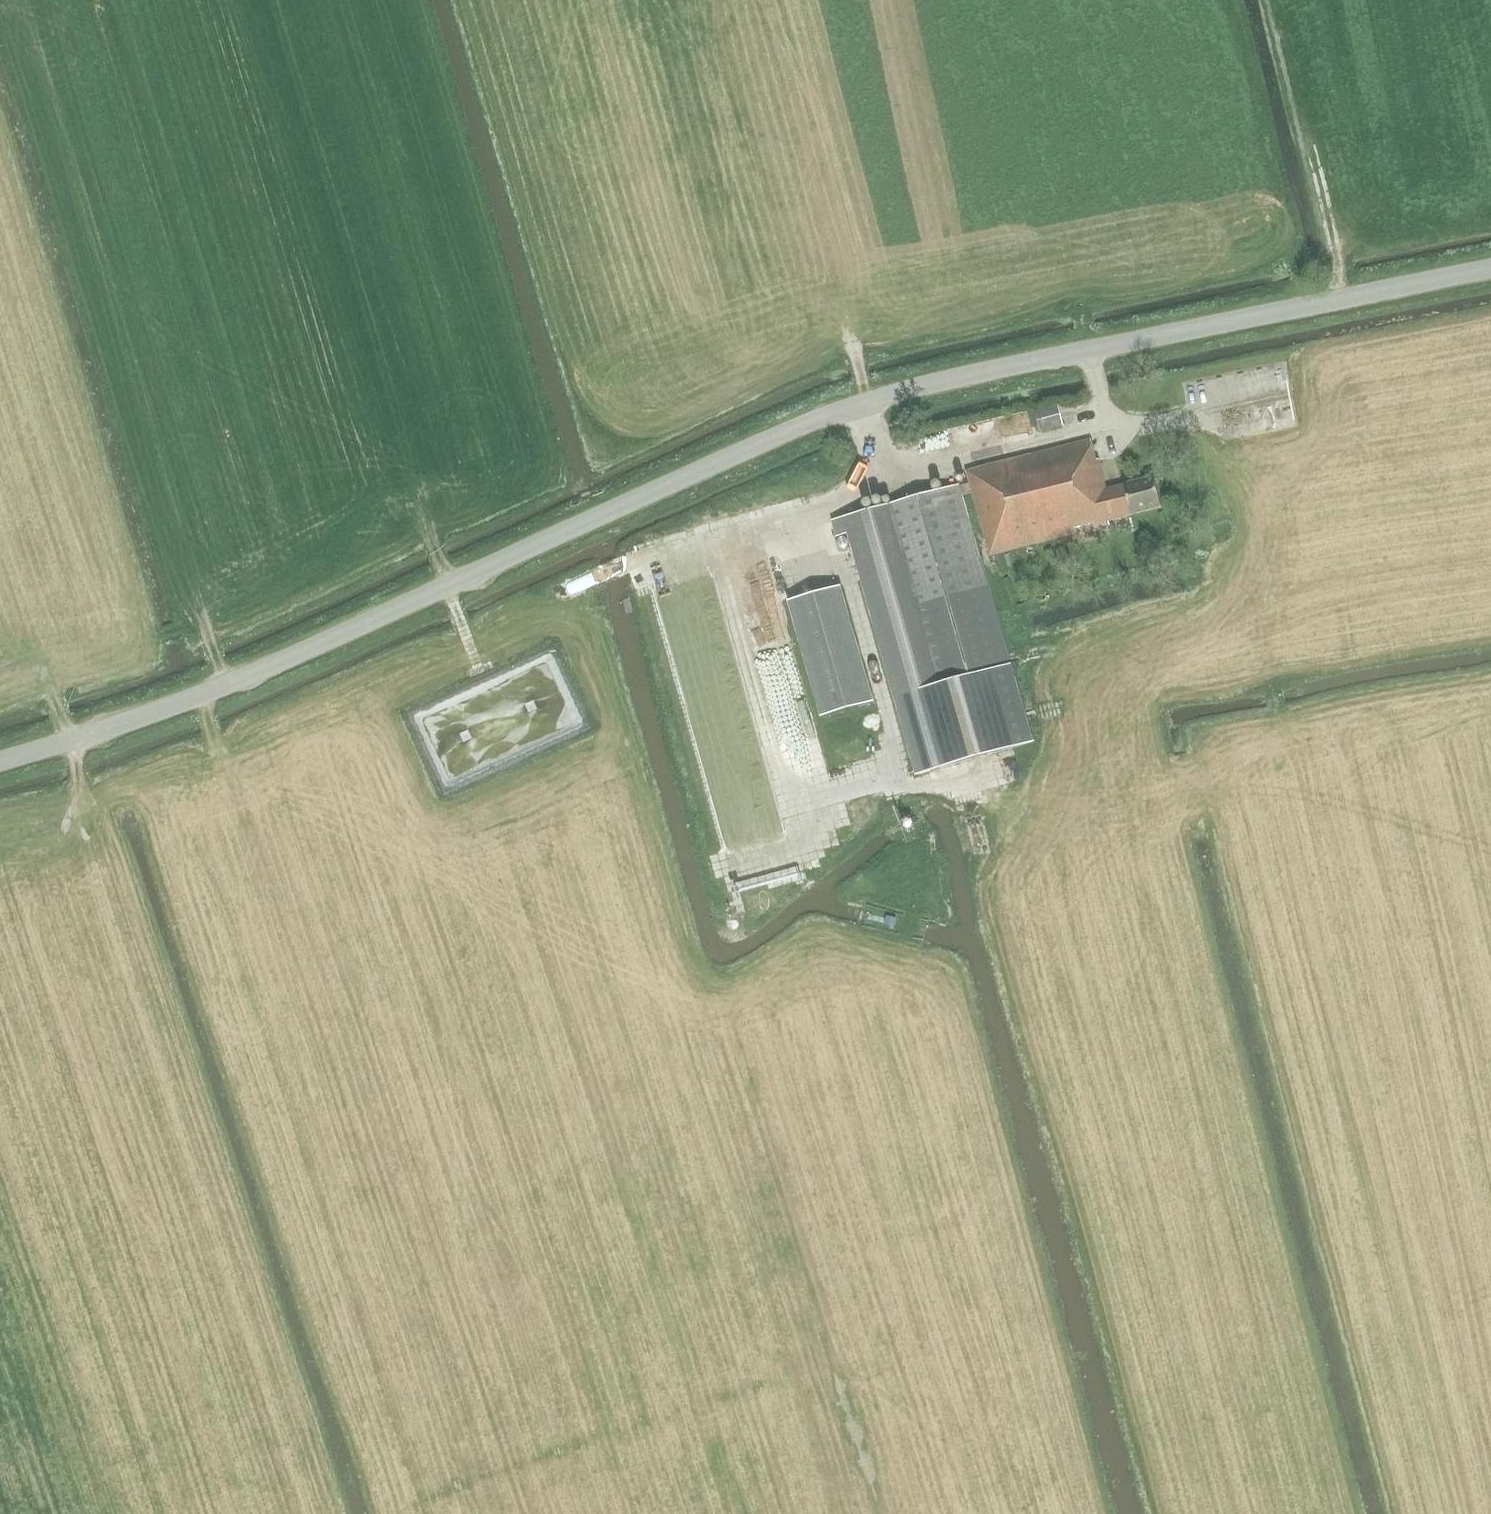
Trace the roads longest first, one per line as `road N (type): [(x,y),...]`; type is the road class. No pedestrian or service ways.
road 1 (tertiary): [(0,761),(246,676),(770,439),(886,395),(1490,275)]

